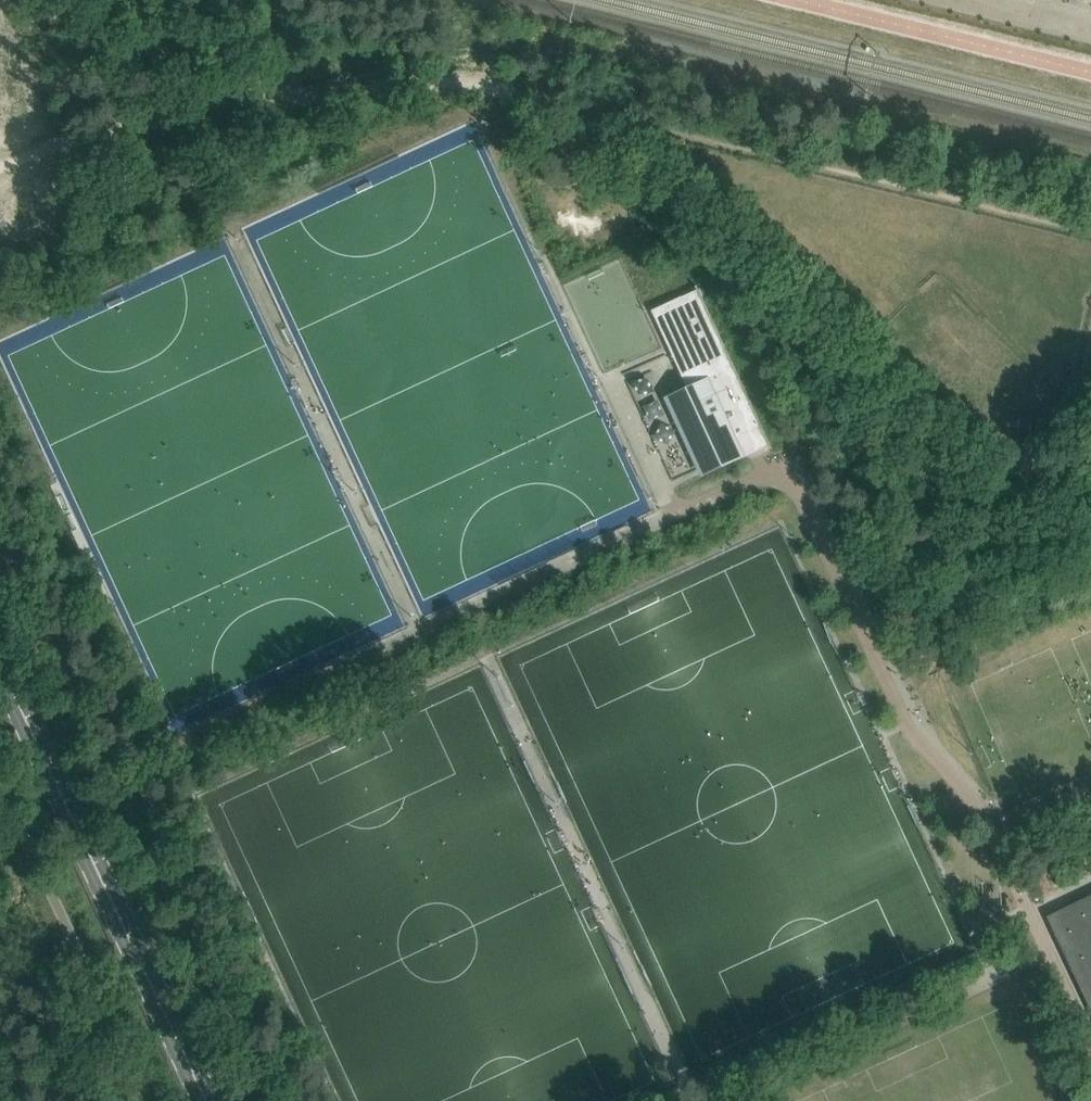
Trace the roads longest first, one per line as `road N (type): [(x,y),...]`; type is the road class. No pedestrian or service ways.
road 1 (secondary): [(207,1100),(0,667)]

